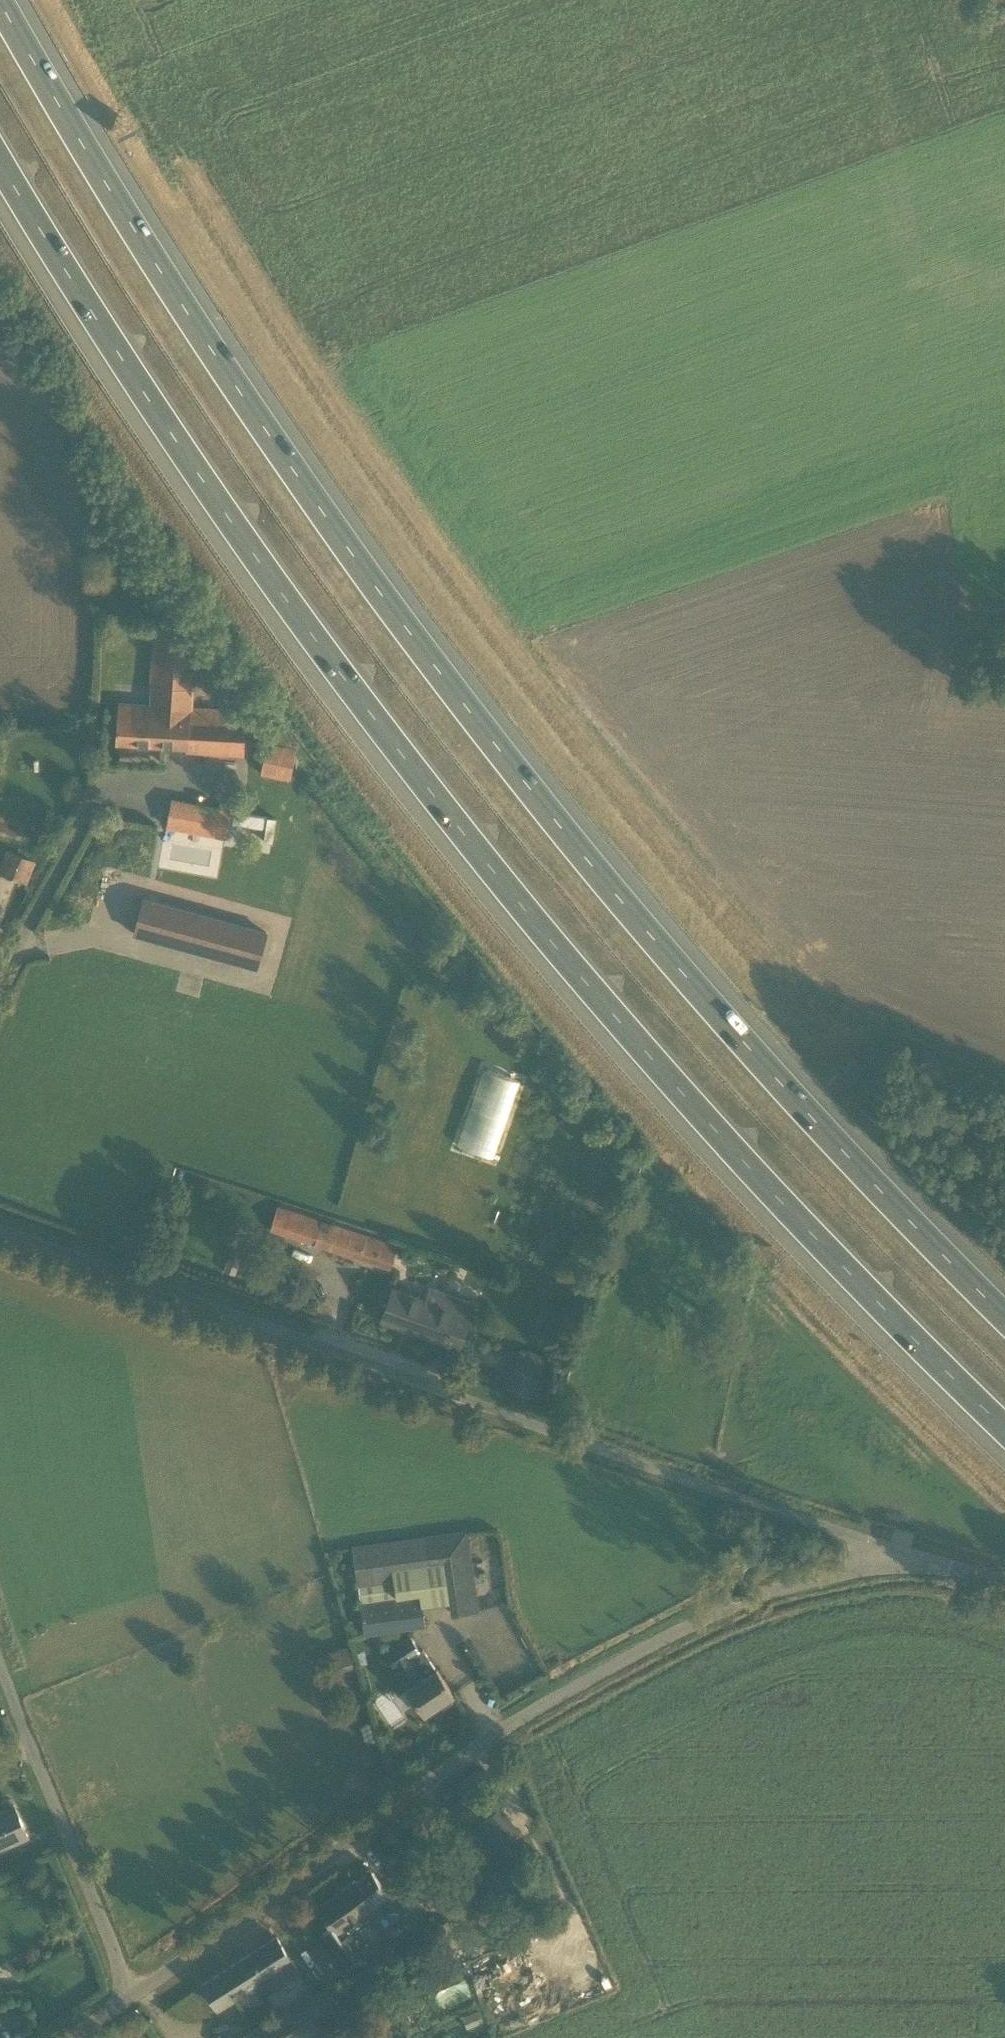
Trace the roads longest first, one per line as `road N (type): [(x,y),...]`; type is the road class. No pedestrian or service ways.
road 1 (motorway): [(0,135),(225,490),(488,838),(729,1128),(1004,1417)]
road 2 (motorway): [(1004,1286),(559,792),(297,451),(20,0)]
road 3 (unclassified): [(886,1552),(318,1358),(0,1231)]
road 4 (unclassified): [(137,1995),(455,1760),(740,1602),(886,1552)]
road 5 (unclassified): [(137,1995),(0,1655)]
road 6 (residential): [(122,791),(0,979)]
road 7 (unclassified): [(1004,1580),(886,1552)]

